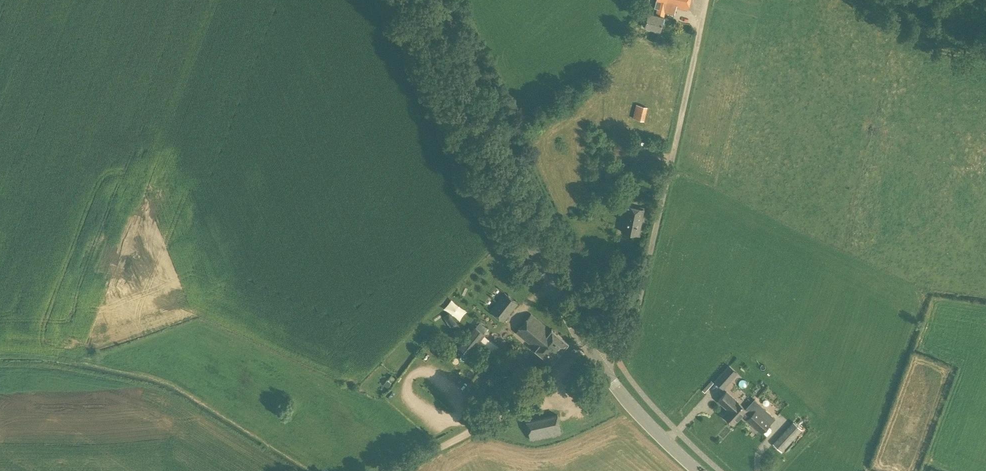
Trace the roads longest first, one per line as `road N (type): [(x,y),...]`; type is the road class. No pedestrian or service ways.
road 1 (secondary): [(699,470),(642,422),(583,345),(409,0)]
road 2 (track): [(600,368),(631,343),(705,22)]
road 3 (track): [(393,470),(513,412),(583,345)]

